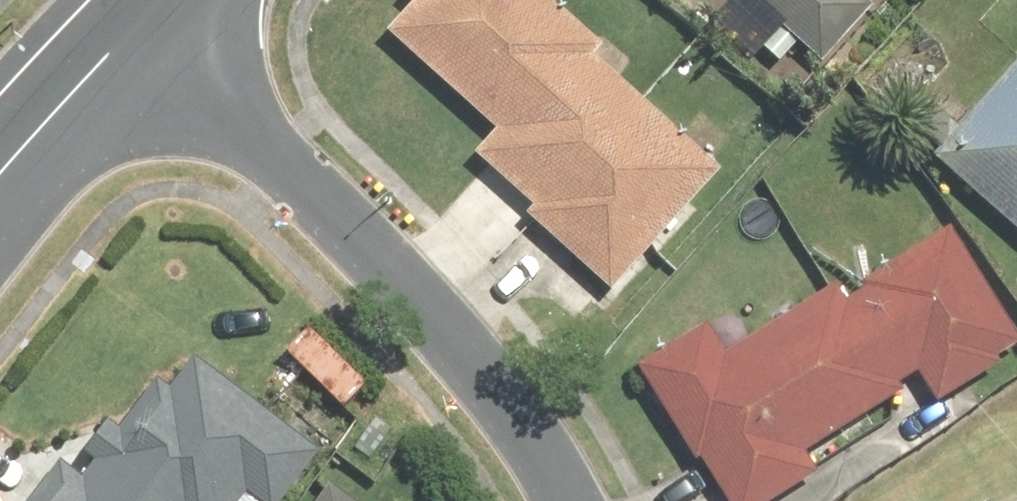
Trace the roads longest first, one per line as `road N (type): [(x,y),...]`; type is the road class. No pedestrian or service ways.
road 1 (residential): [(136,25),(309,181),(527,431),(567,500)]
road 2 (residential): [(0,173),(136,25)]

